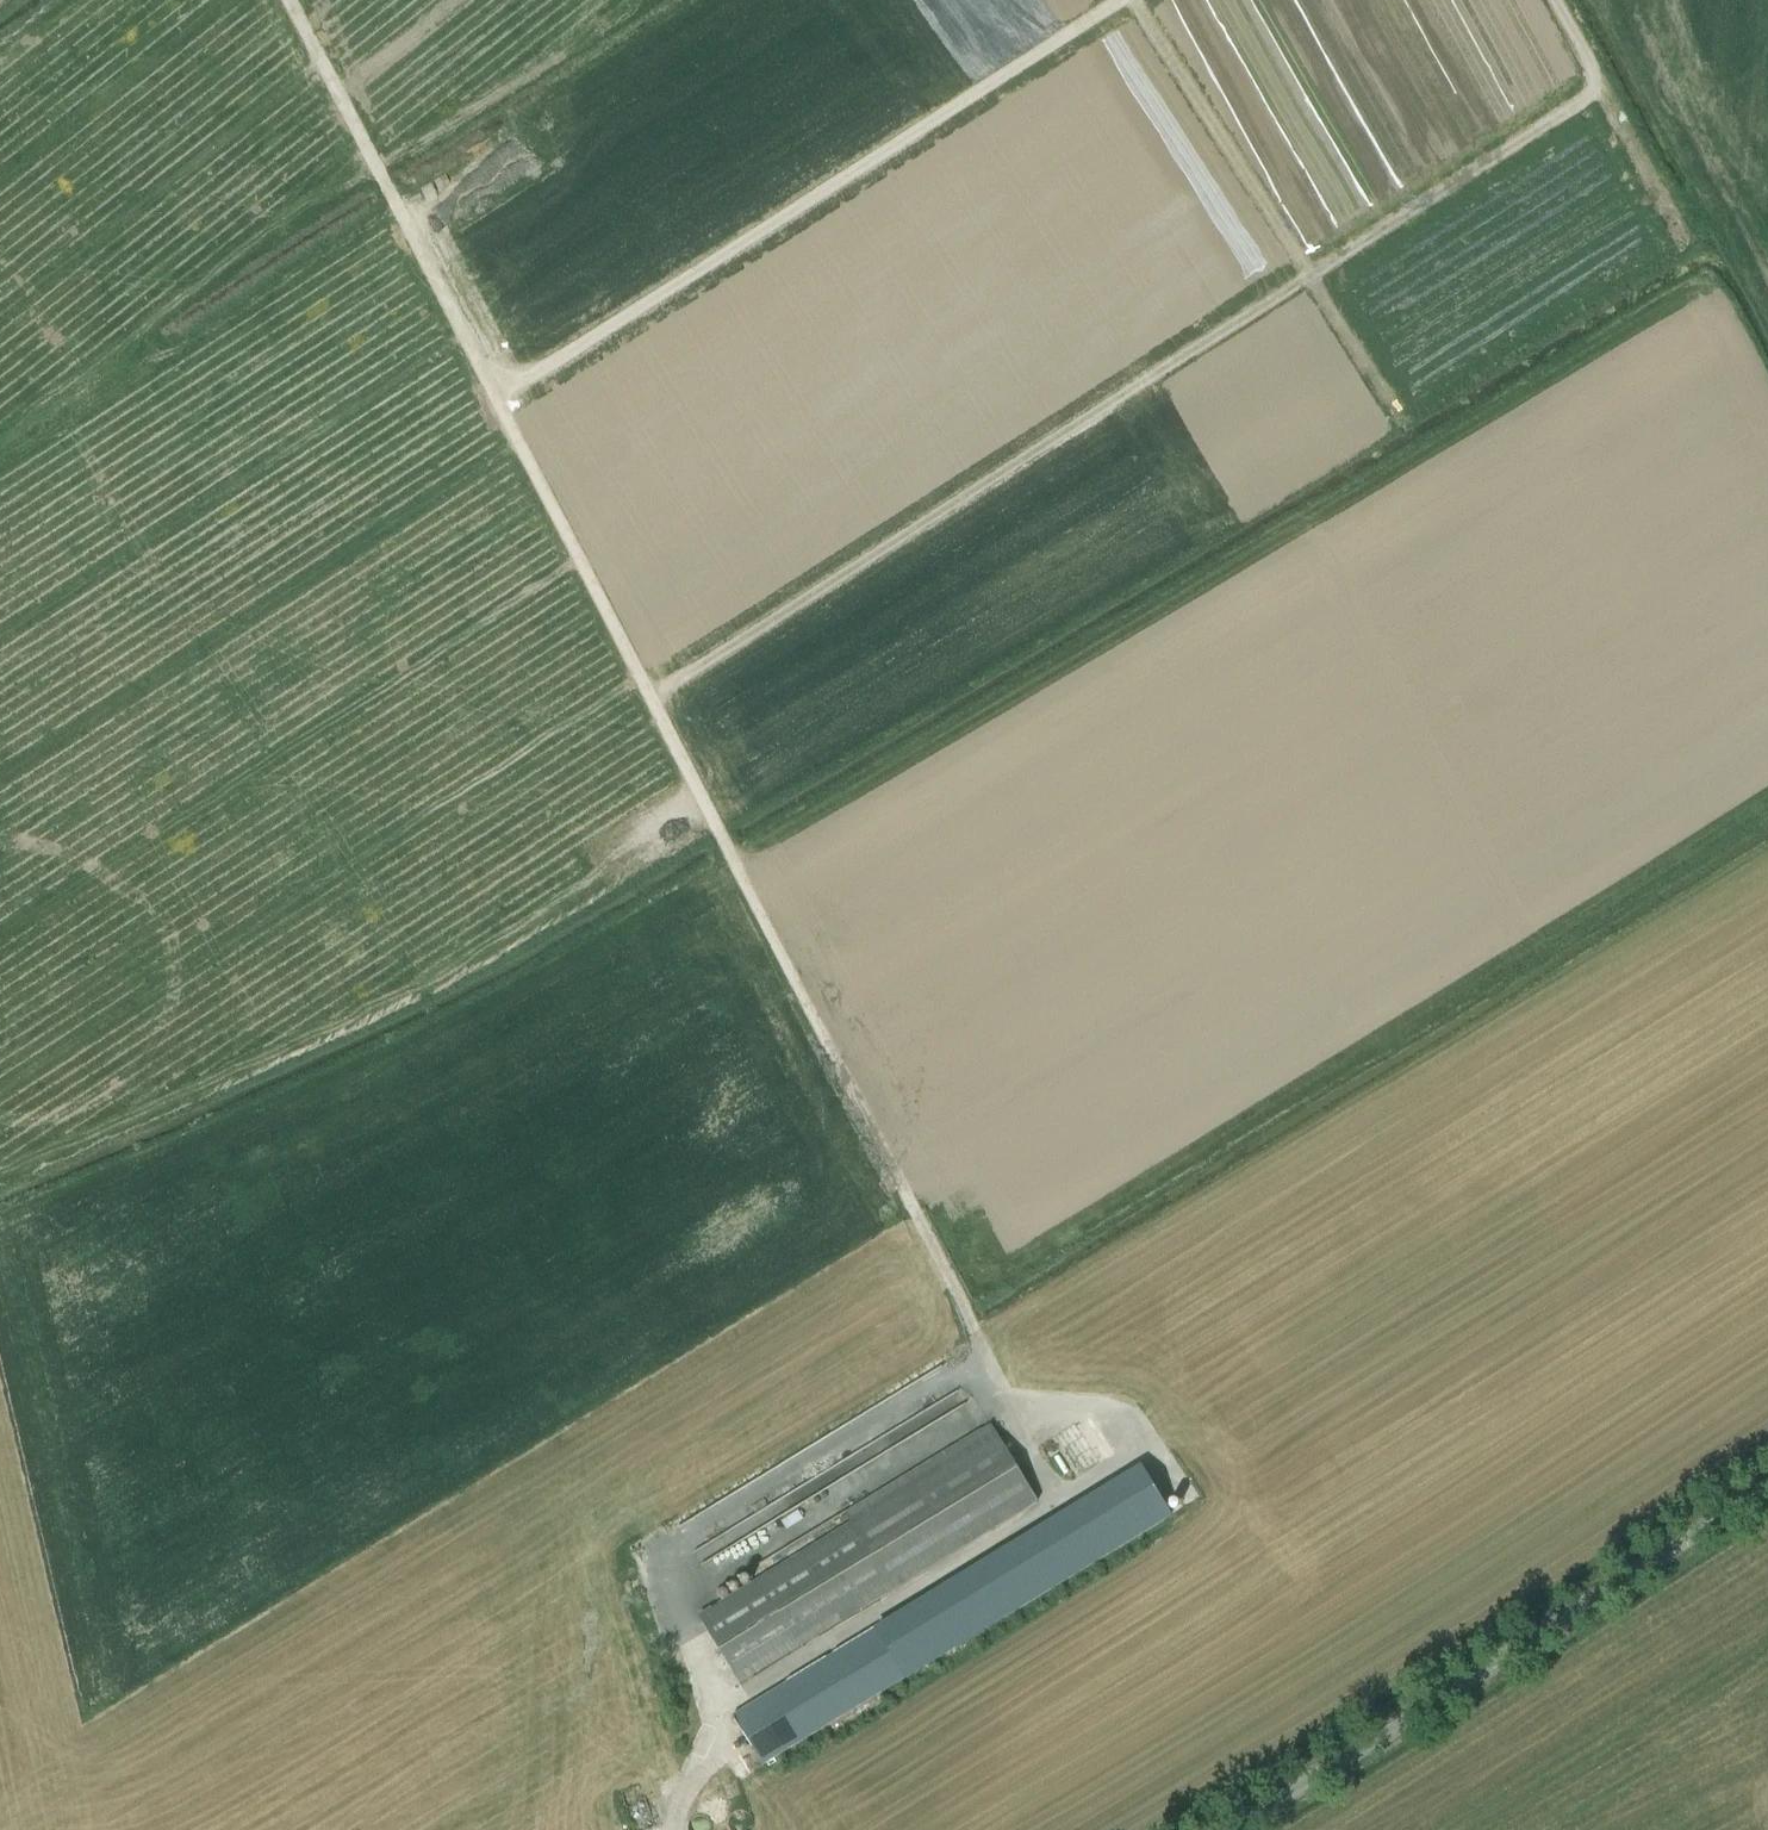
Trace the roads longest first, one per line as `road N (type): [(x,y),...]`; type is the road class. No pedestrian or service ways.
road 1 (track): [(977,1341),(289,0)]
road 2 (unclassified): [(1234,1829),(1767,1484)]

